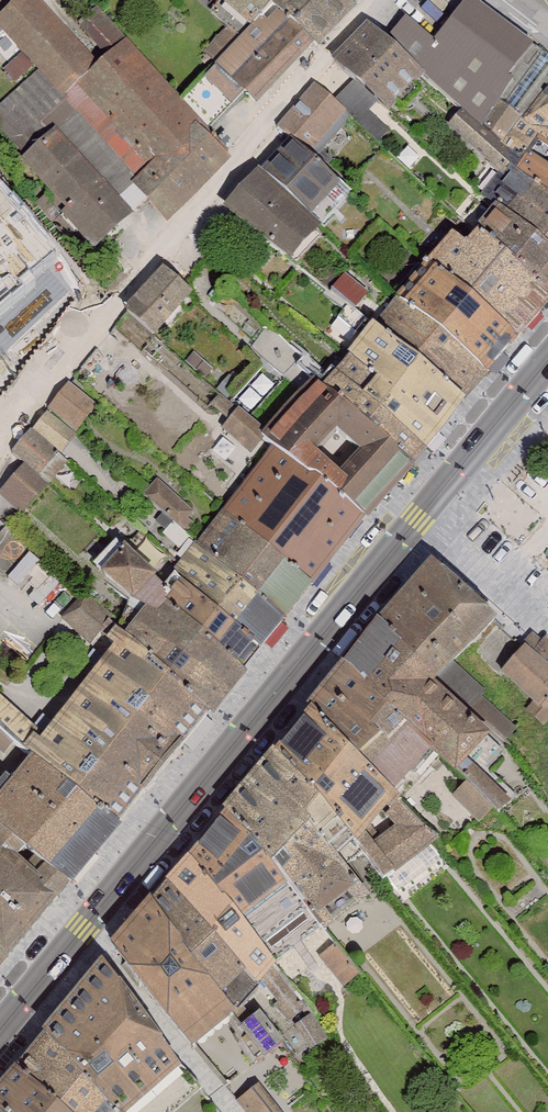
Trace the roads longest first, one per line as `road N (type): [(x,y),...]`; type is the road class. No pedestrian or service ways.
road 1 (primary): [(0,1029),(547,362)]
road 2 (residential): [(383,0),(0,432)]

